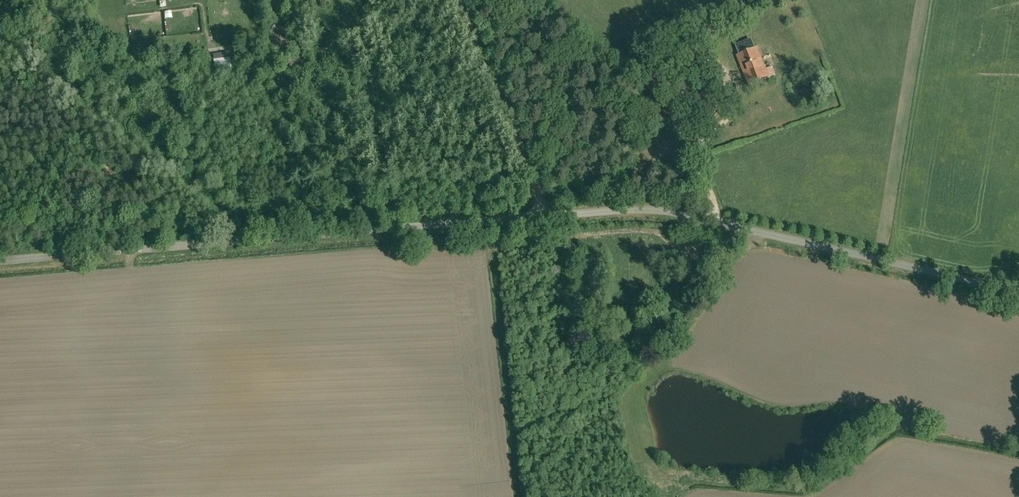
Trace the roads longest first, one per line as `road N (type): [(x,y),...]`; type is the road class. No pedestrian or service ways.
road 1 (unclassified): [(0,266),(550,219)]
road 2 (unclassified): [(1018,293),(663,215),(550,219)]
road 3 (unclassified): [(459,0),(550,219)]

